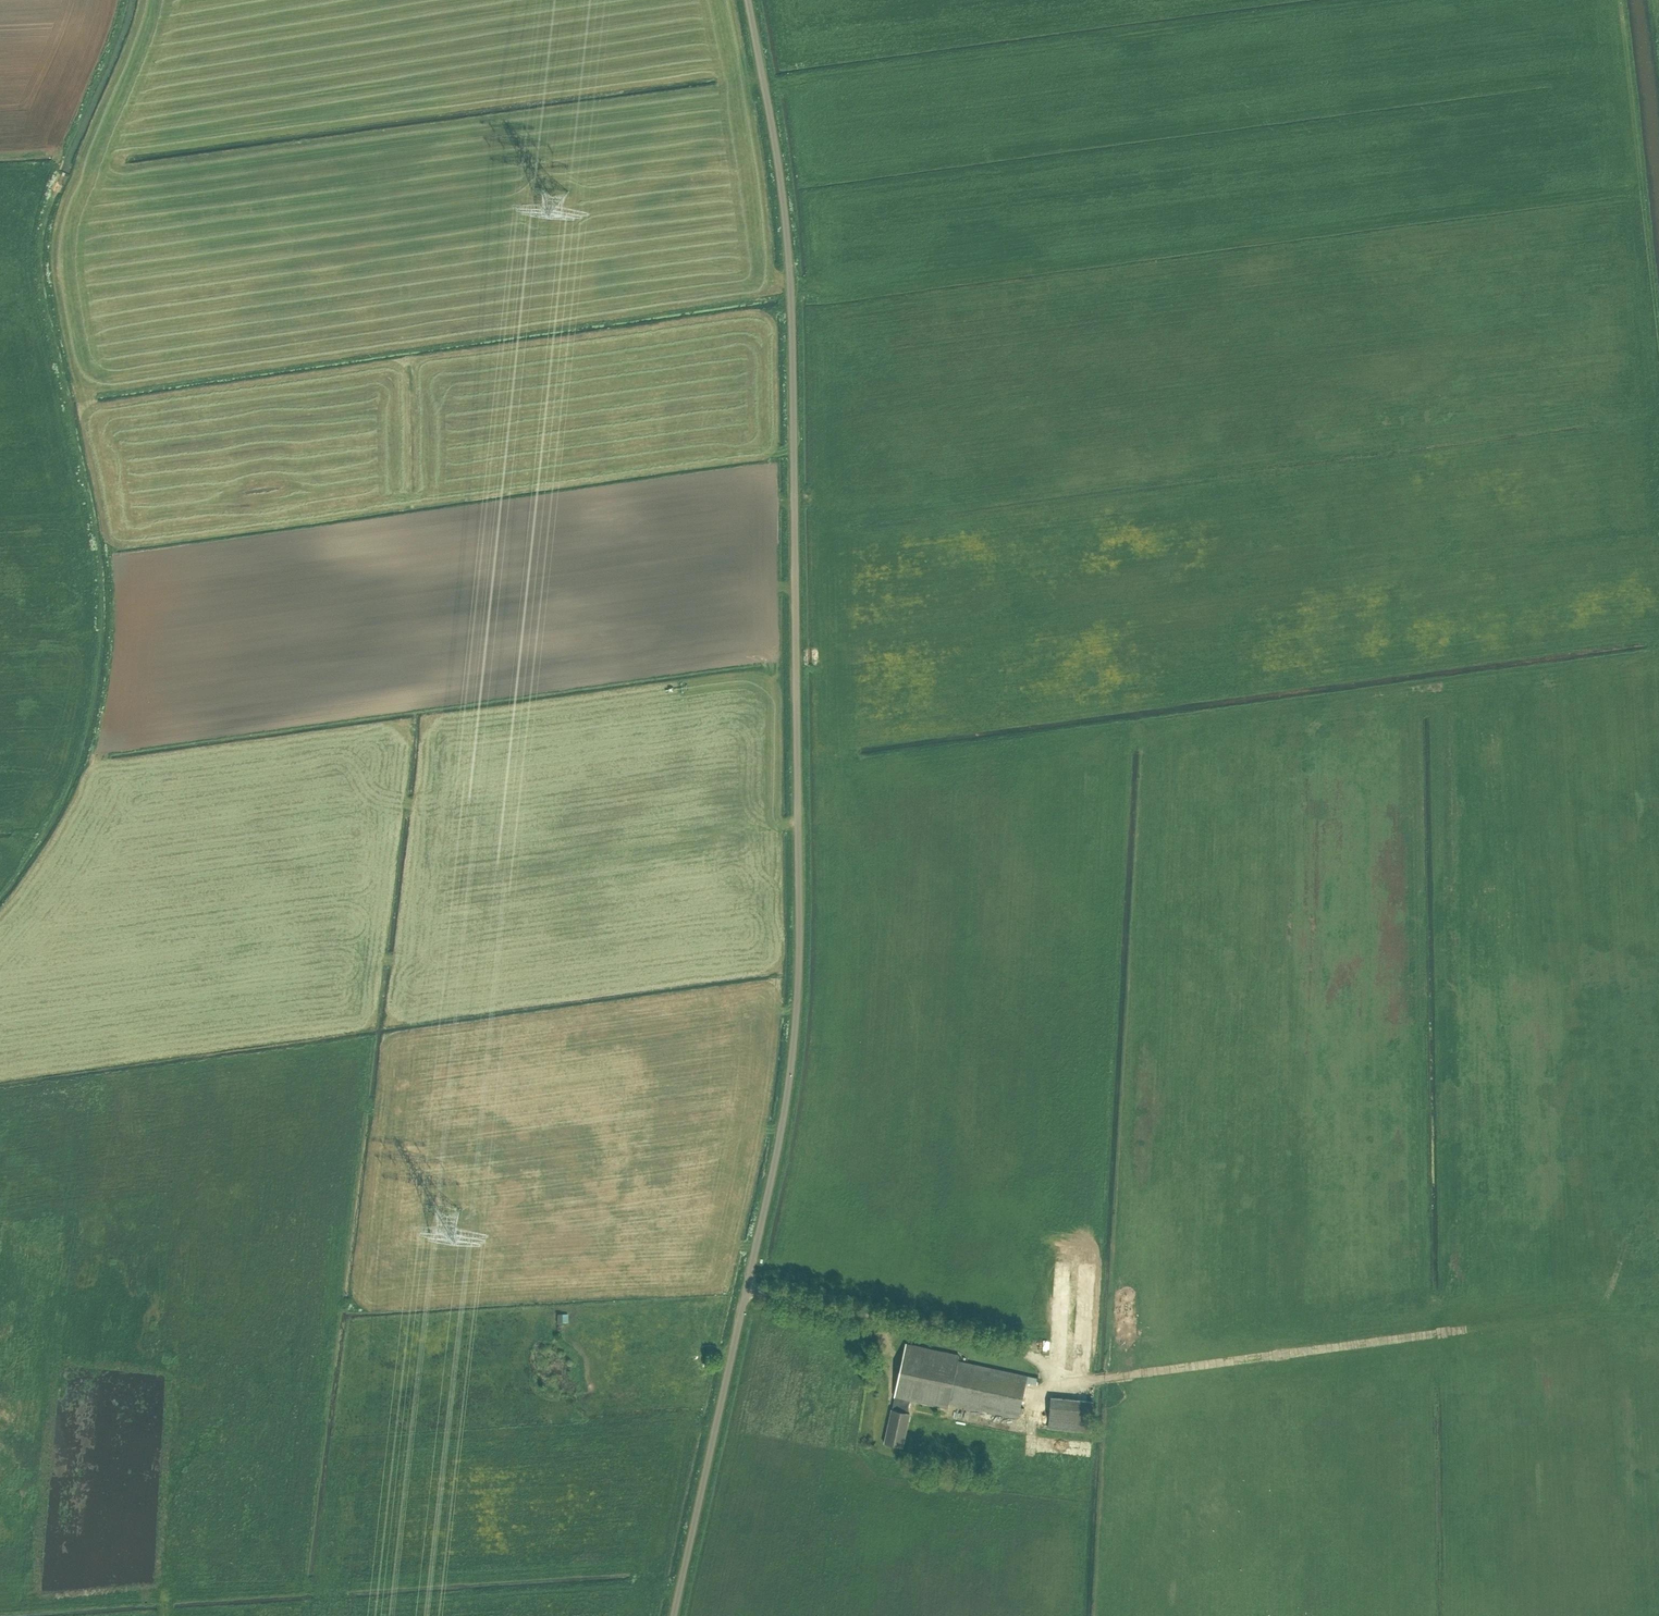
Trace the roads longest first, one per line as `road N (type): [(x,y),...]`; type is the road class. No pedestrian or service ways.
road 1 (unclassified): [(673,1615),(782,1124),(797,999),(791,309),(781,185),(748,0)]

